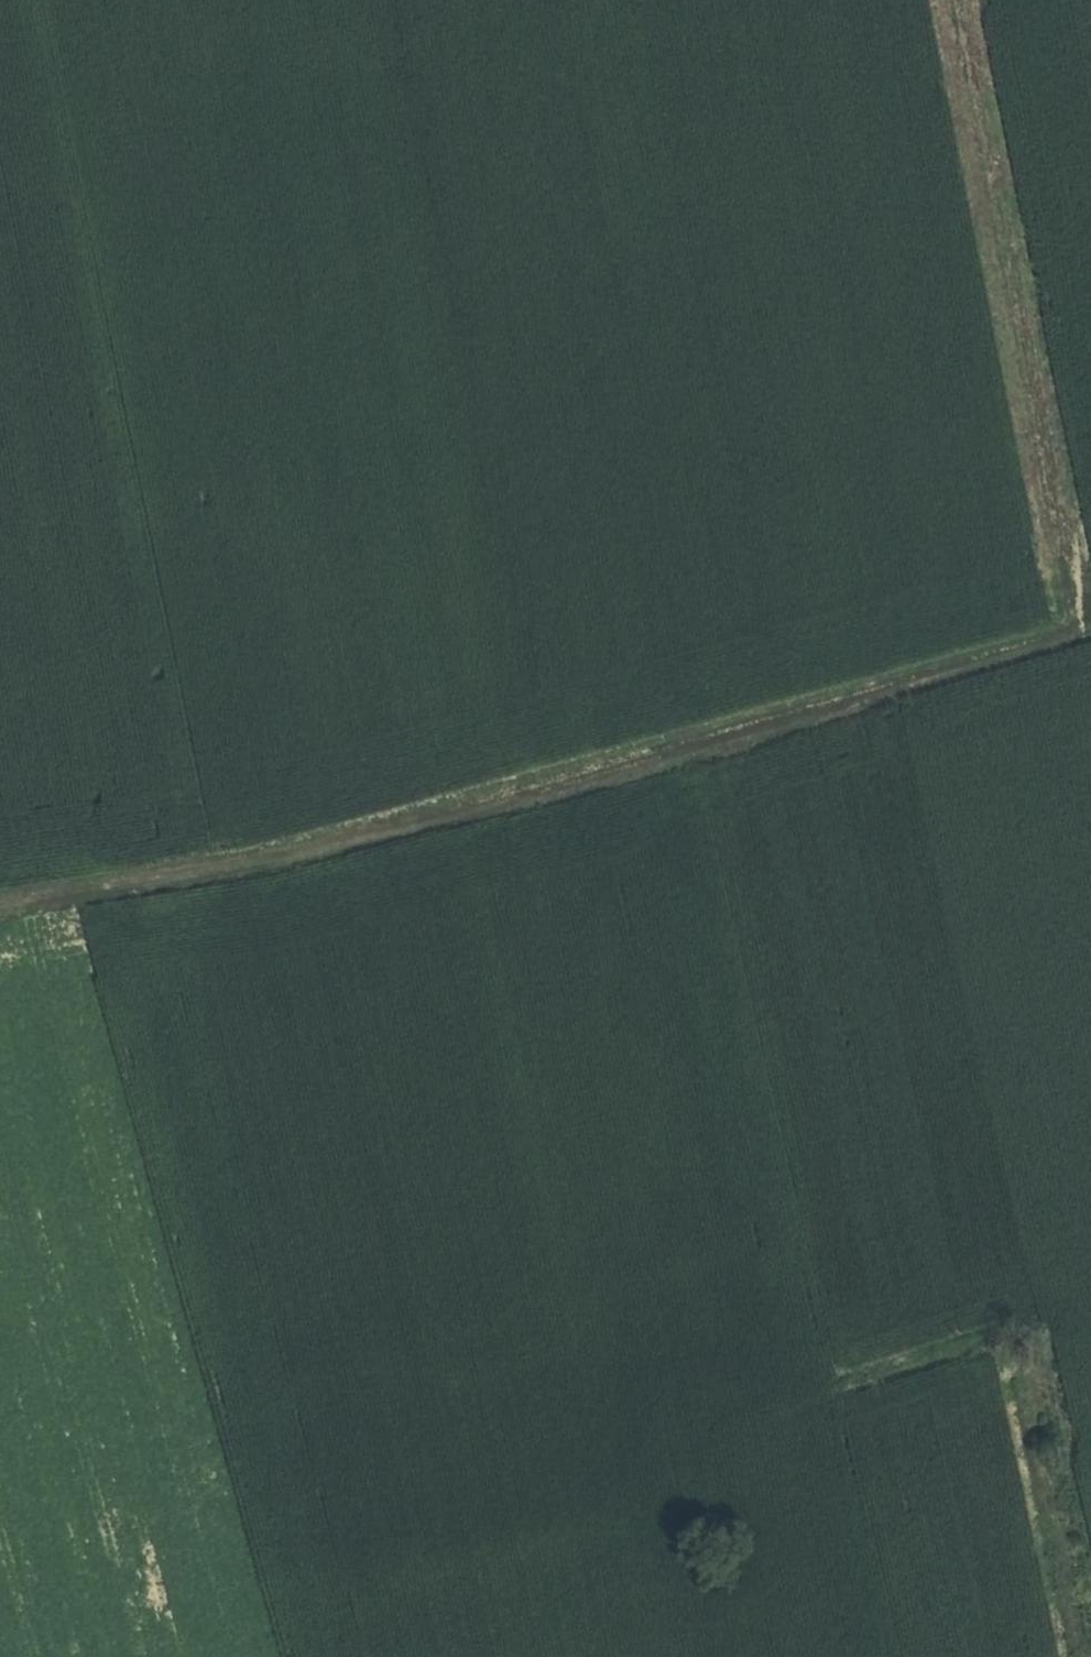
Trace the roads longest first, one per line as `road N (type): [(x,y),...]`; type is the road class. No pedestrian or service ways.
road 1 (track): [(0,904),(277,859),(1090,631)]

